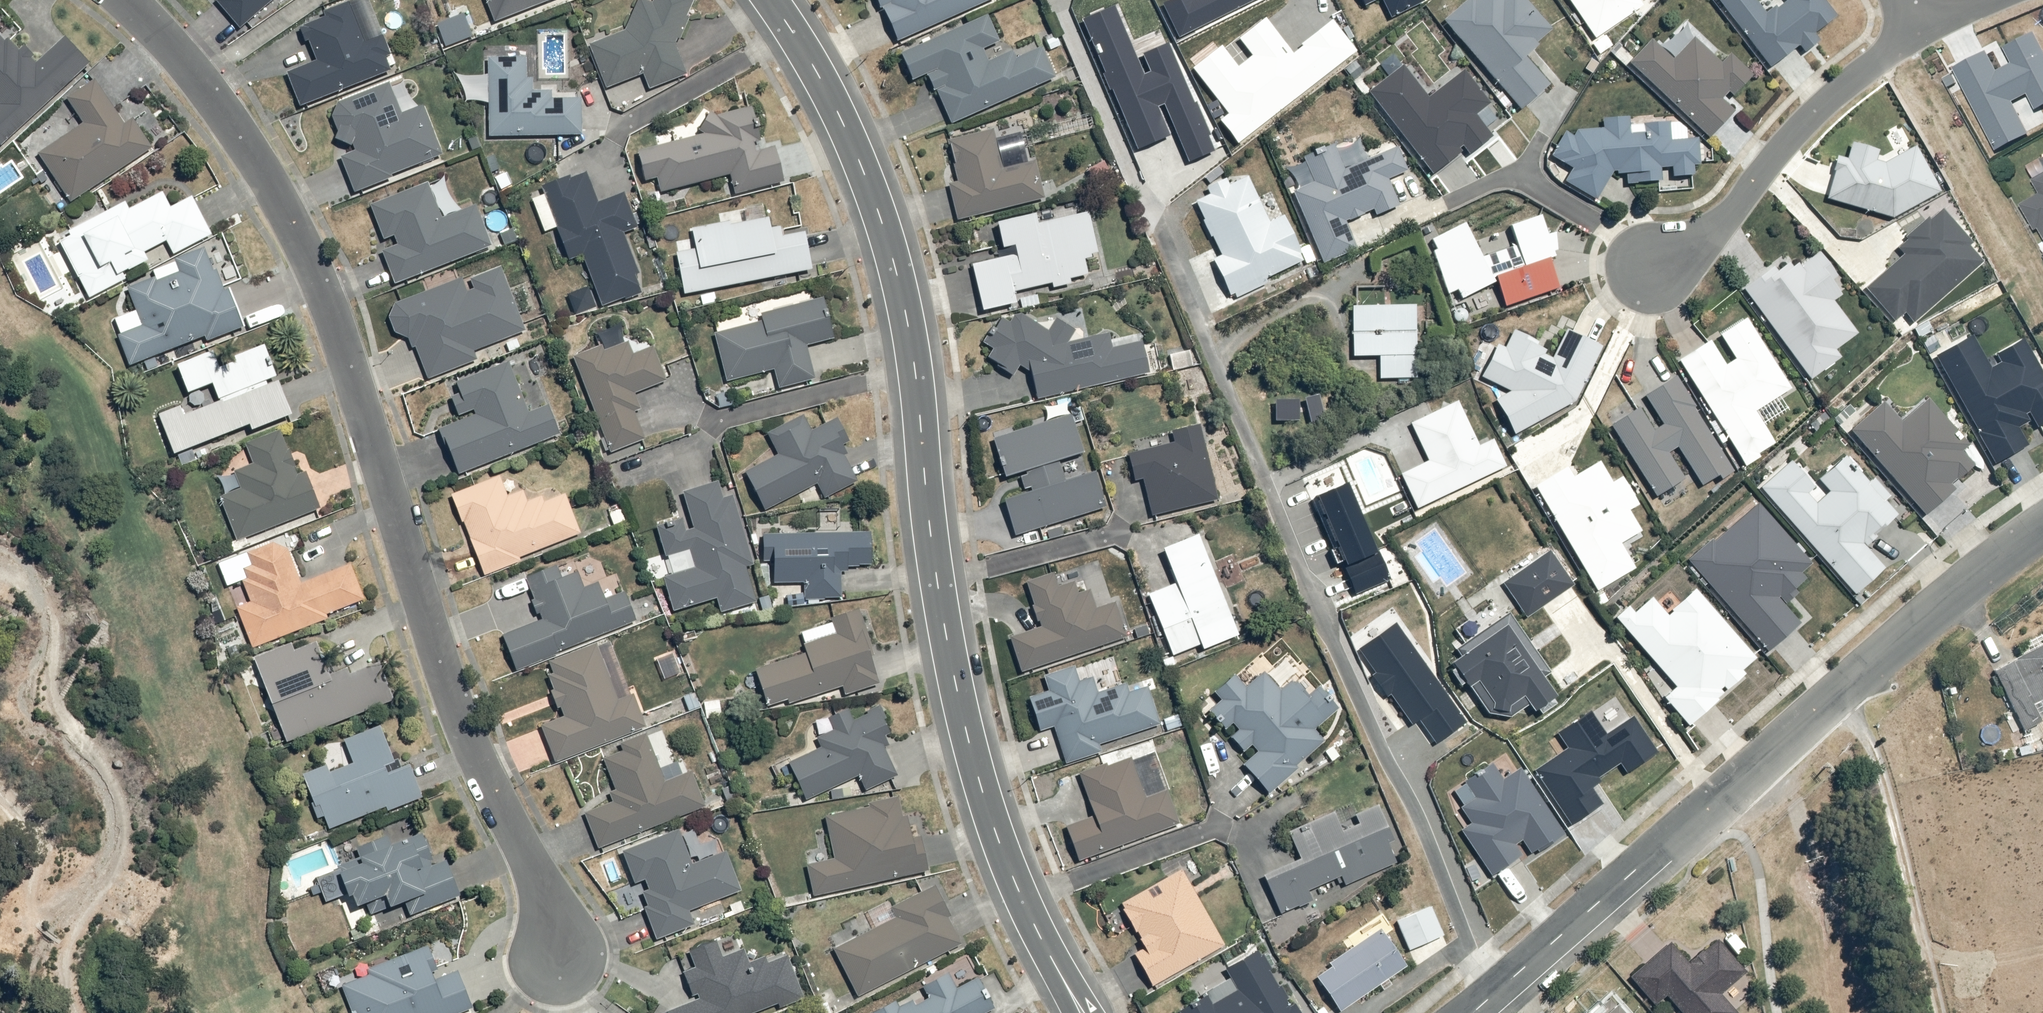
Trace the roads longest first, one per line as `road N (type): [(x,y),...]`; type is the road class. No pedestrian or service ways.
road 1 (tertiary): [(1082,1012),(1016,885),(965,732),(930,526),(907,321),(879,214),(841,118),(770,0)]
road 2 (residential): [(123,0),(253,154),(315,271),(342,336),(445,686),(529,855),(556,962)]
road 3 (residential): [(1472,1012),(1933,607),(2042,525)]
road 4 (track): [(224,1012),(209,966),(202,901),(204,810),(191,796),(141,645),(119,617)]
road 5 (residential): [(1646,271),(1719,226),(1832,96),(1920,30)]

